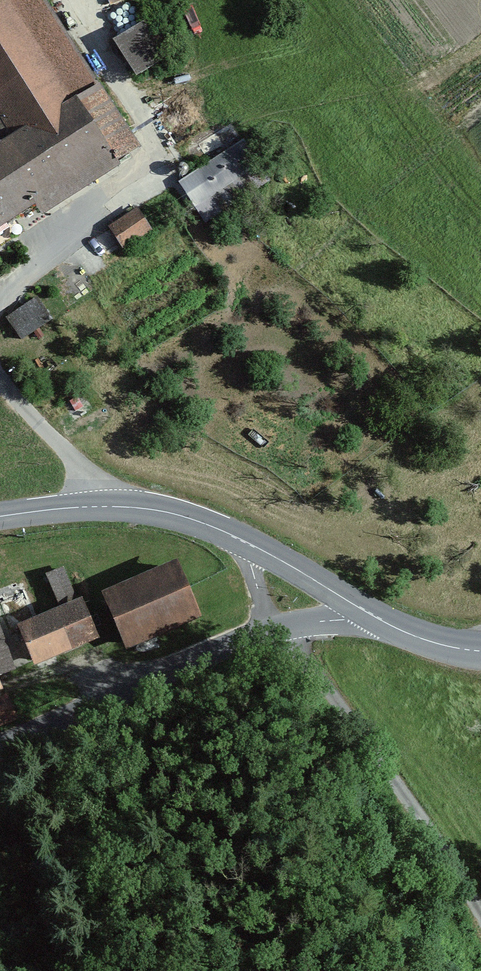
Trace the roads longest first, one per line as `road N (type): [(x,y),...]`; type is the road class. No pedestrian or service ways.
road 1 (tertiary): [(0,747),(267,631)]
road 2 (tertiary): [(243,540),(141,508),(0,517)]
road 3 (tertiary): [(375,617),(243,540)]

